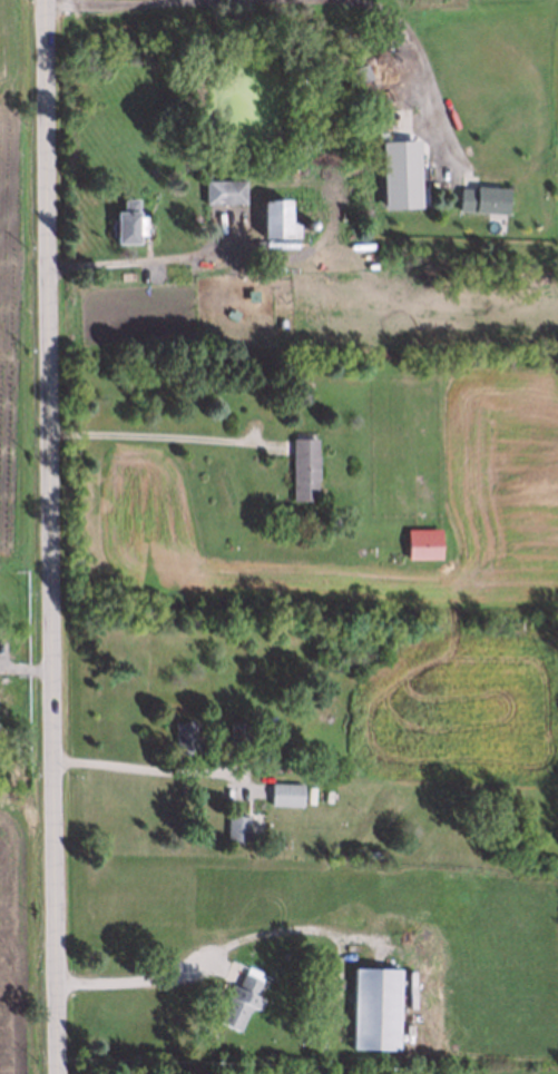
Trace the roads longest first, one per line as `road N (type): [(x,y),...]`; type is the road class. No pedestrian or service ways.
road 1 (tertiary): [(41,0),(39,311),(57,1073)]

